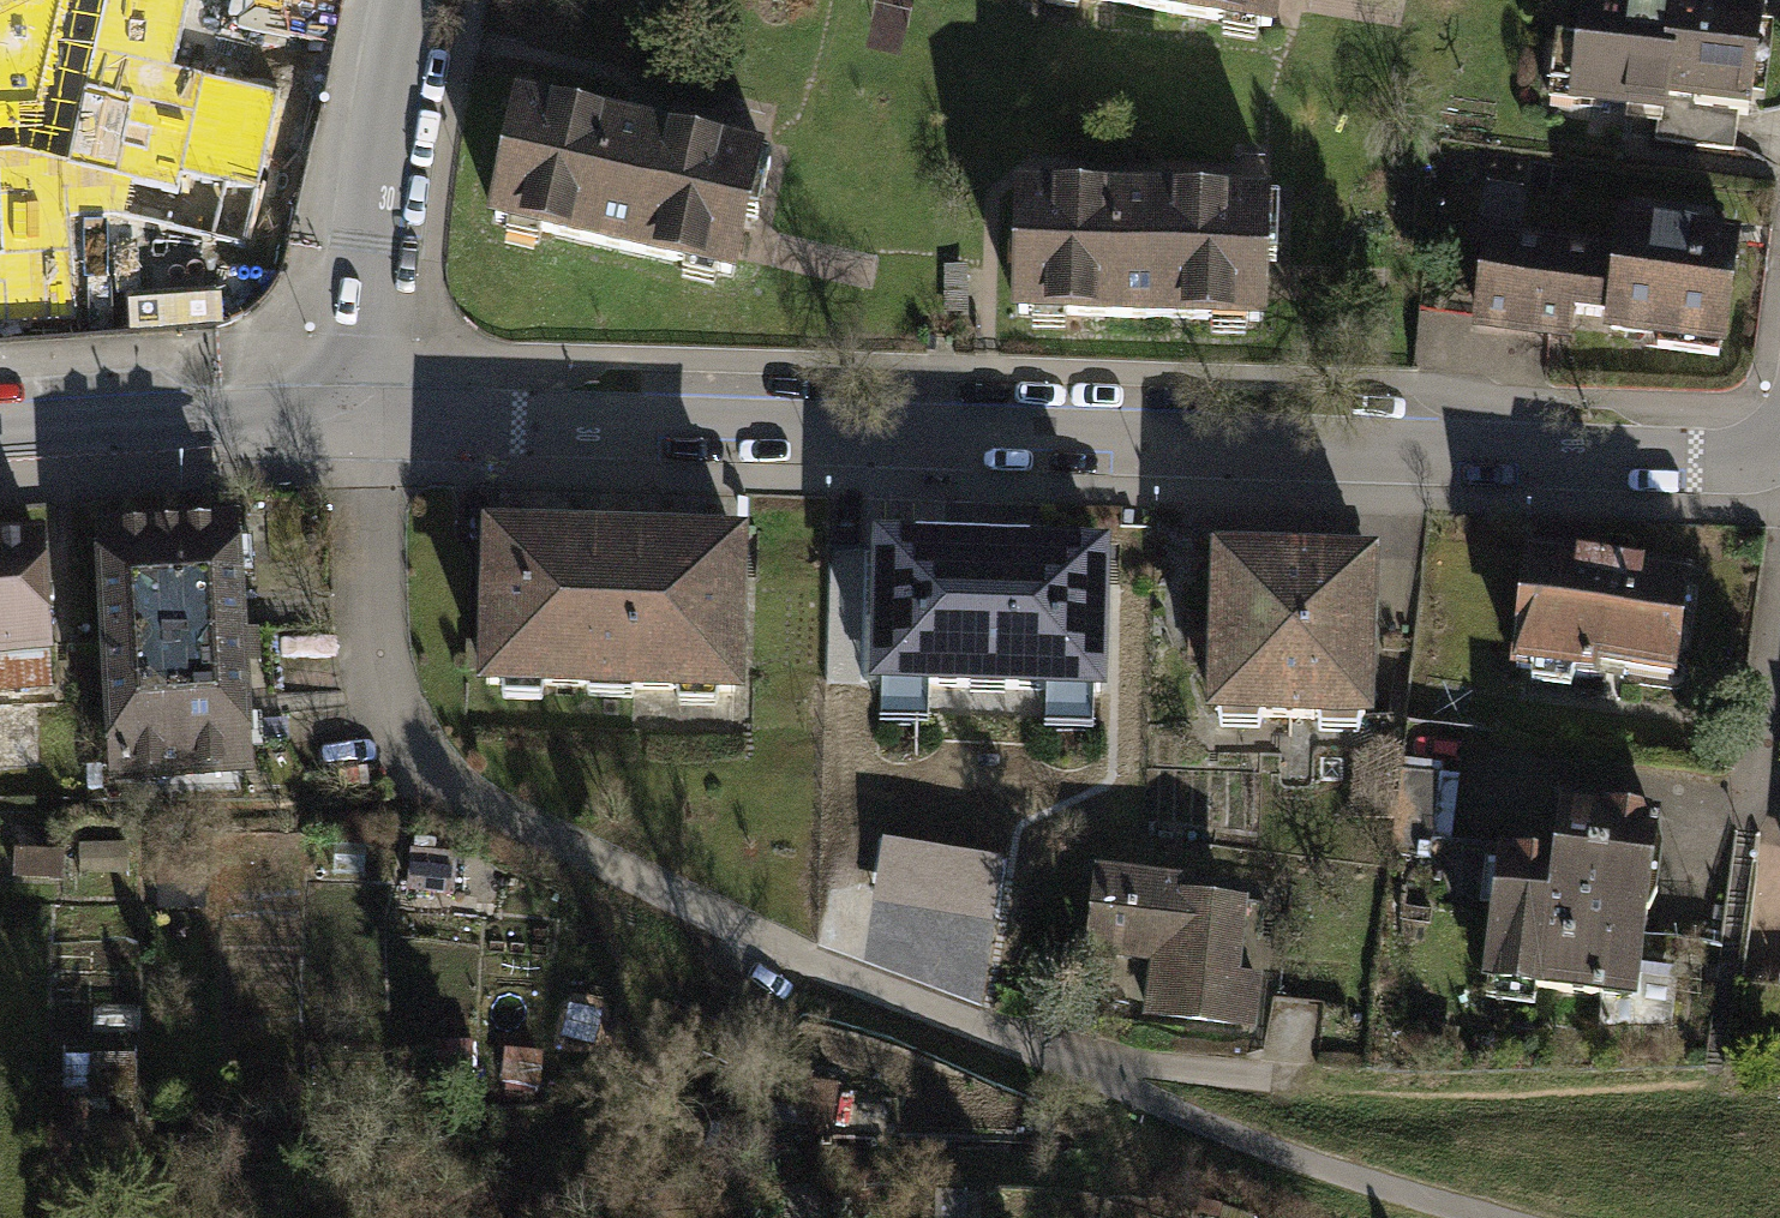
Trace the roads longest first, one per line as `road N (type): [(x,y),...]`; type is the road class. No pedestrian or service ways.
road 1 (residential): [(364,425),(517,421),(1690,461),(1735,458),(1777,442)]
road 2 (residential): [(364,425),(368,664),(425,773),(1071,1076)]
road 3 (track): [(1071,1076),(1512,1094),(1663,1087),(1713,1075)]
road 4 (residential): [(420,0),(368,246),(364,425)]
road 5 (track): [(423,1217),(529,1148),(630,1057),(636,979),(629,929)]
road 6 (residential): [(364,425),(271,425),(132,411),(0,420)]
road 7 (residential): [(1751,812),(1779,590)]

